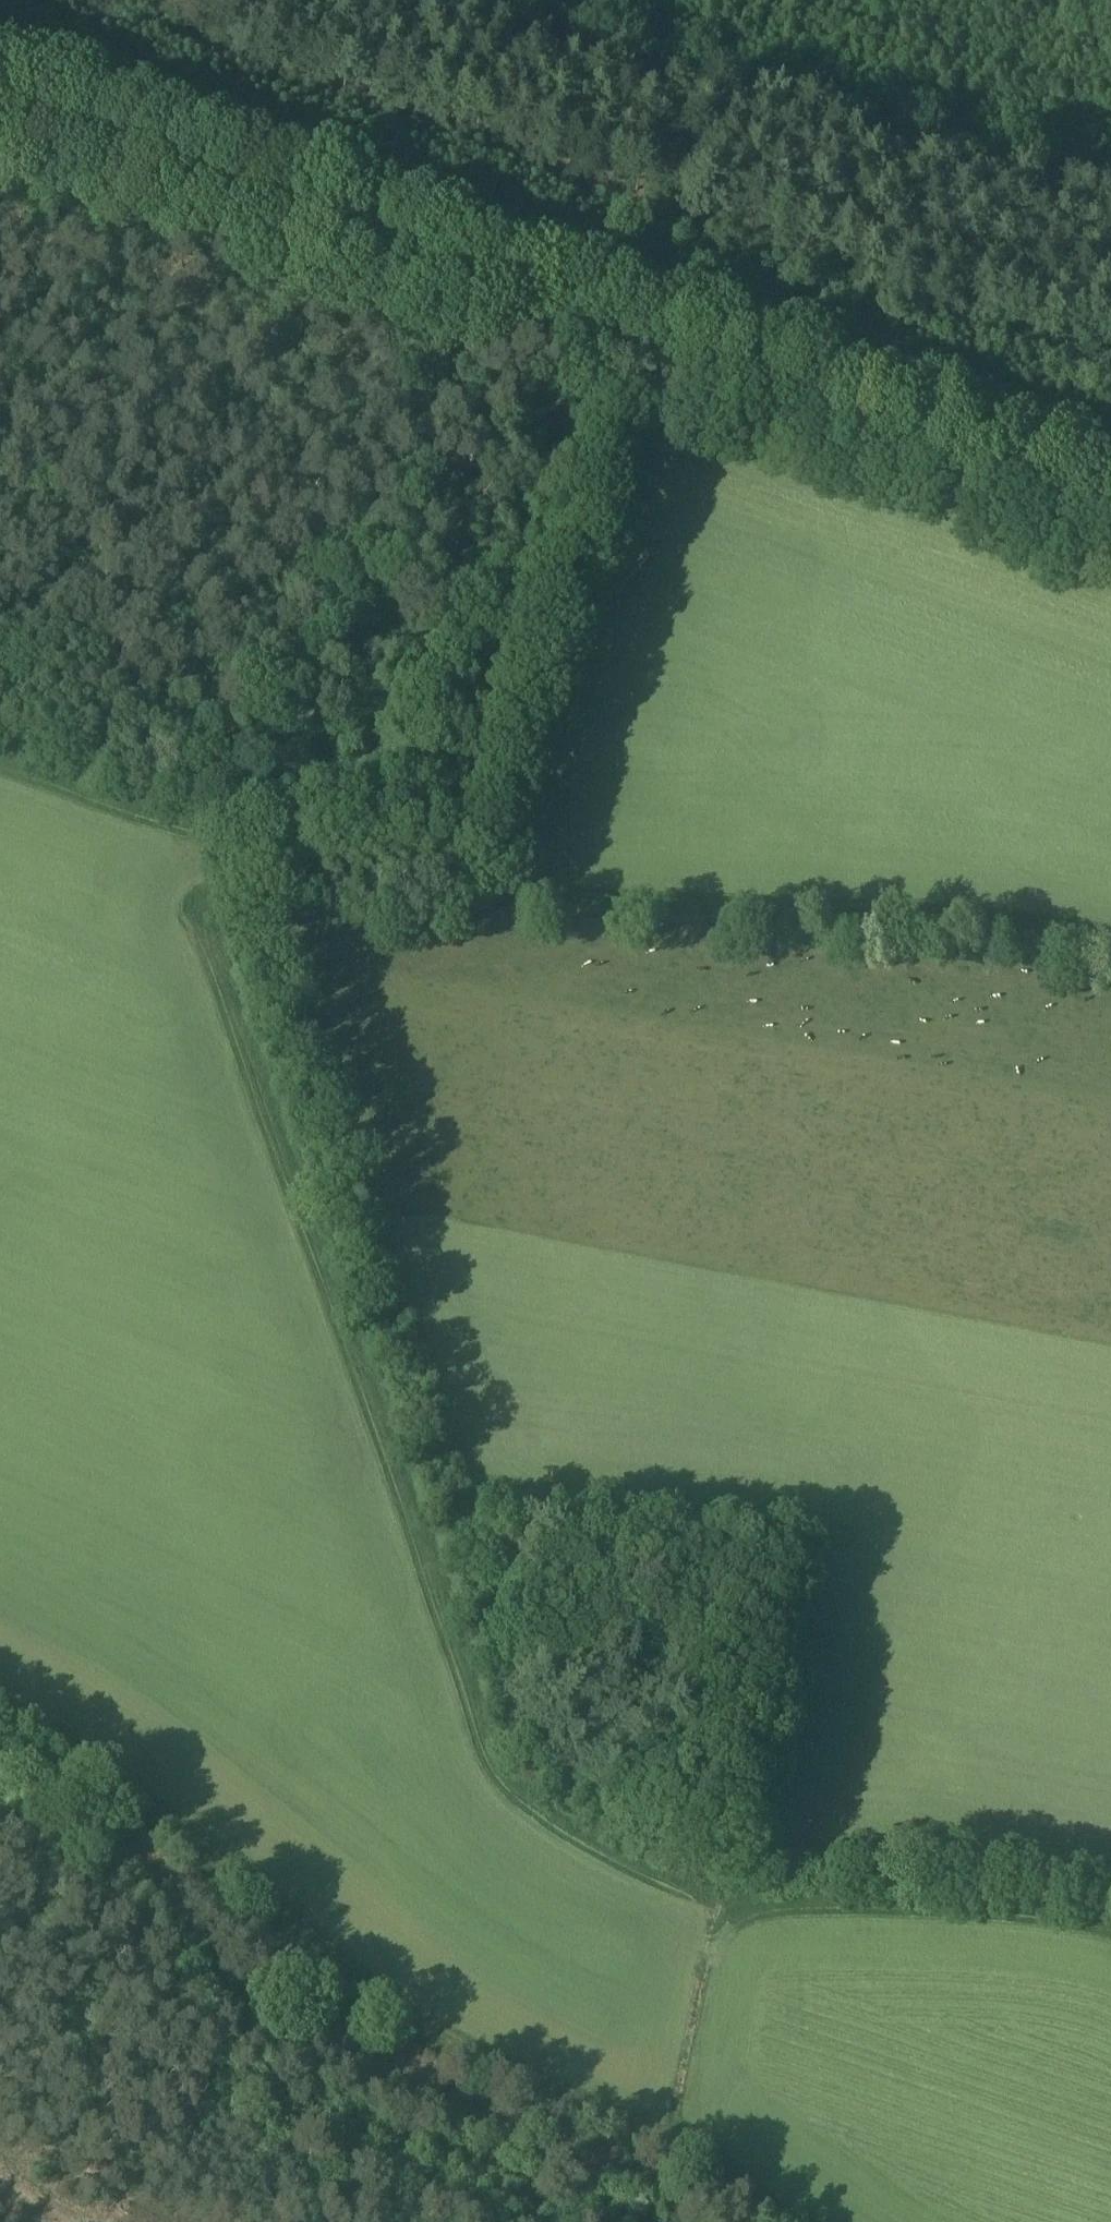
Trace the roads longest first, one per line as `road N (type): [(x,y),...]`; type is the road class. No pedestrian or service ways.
road 1 (track): [(0,110),(1110,513)]

